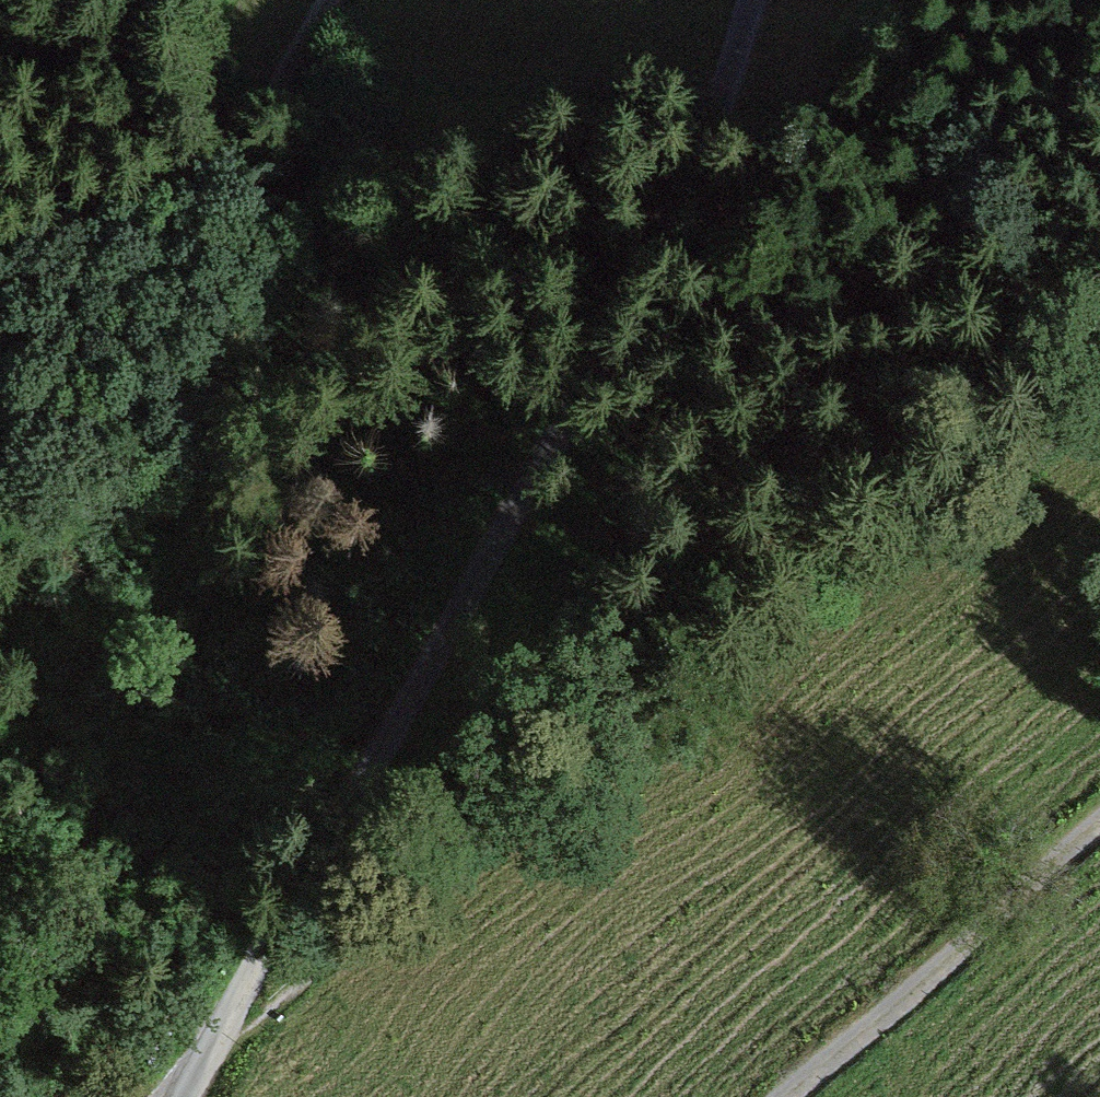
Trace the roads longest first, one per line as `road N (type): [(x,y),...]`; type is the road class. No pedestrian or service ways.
road 1 (track): [(748,0),(722,90),(623,299),(238,1007)]
road 2 (track): [(1099,401),(342,957),(238,1007)]
road 3 (track): [(0,275),(209,179),(284,100),(354,0)]
road 4 (track): [(788,1096),(1099,823)]

